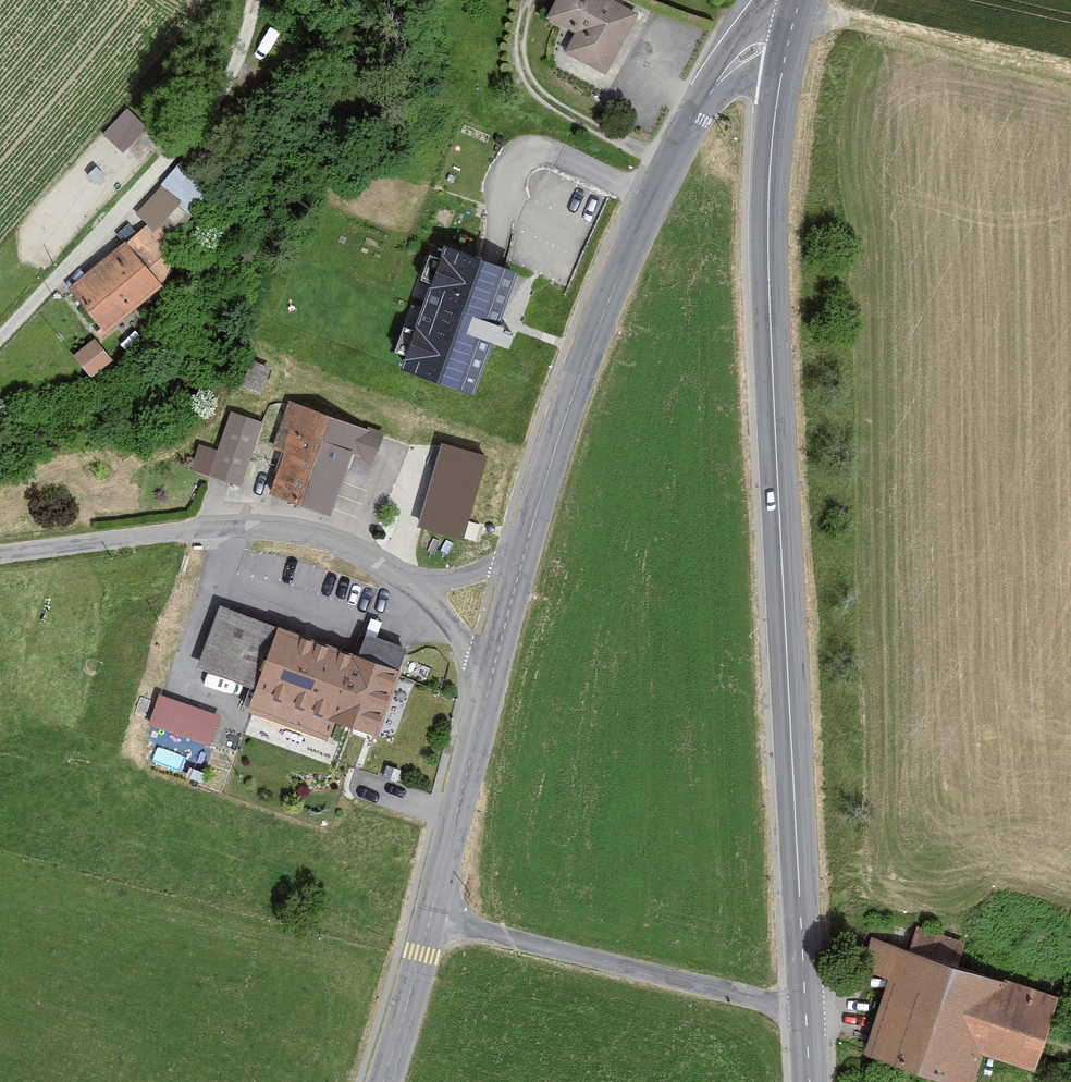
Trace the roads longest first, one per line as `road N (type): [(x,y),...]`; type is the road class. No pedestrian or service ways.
road 1 (secondary): [(790,43),(770,148),(767,312),(806,1012)]
road 2 (tertiary): [(790,43),(742,53),(690,126),(589,341),(522,558)]
road 3 (residential): [(0,335),(214,99),(254,0)]
road 4 (residential): [(0,552),(312,535),(409,576)]
road 5 (tertiary): [(431,919),(806,1012)]
road 6 (tertiary): [(485,700),(431,919)]
road 7 (tertiary): [(431,919),(383,1081)]
road 8 (residential): [(409,576),(468,648),(485,700)]
road 9 (tertiary): [(522,558),(485,700)]

